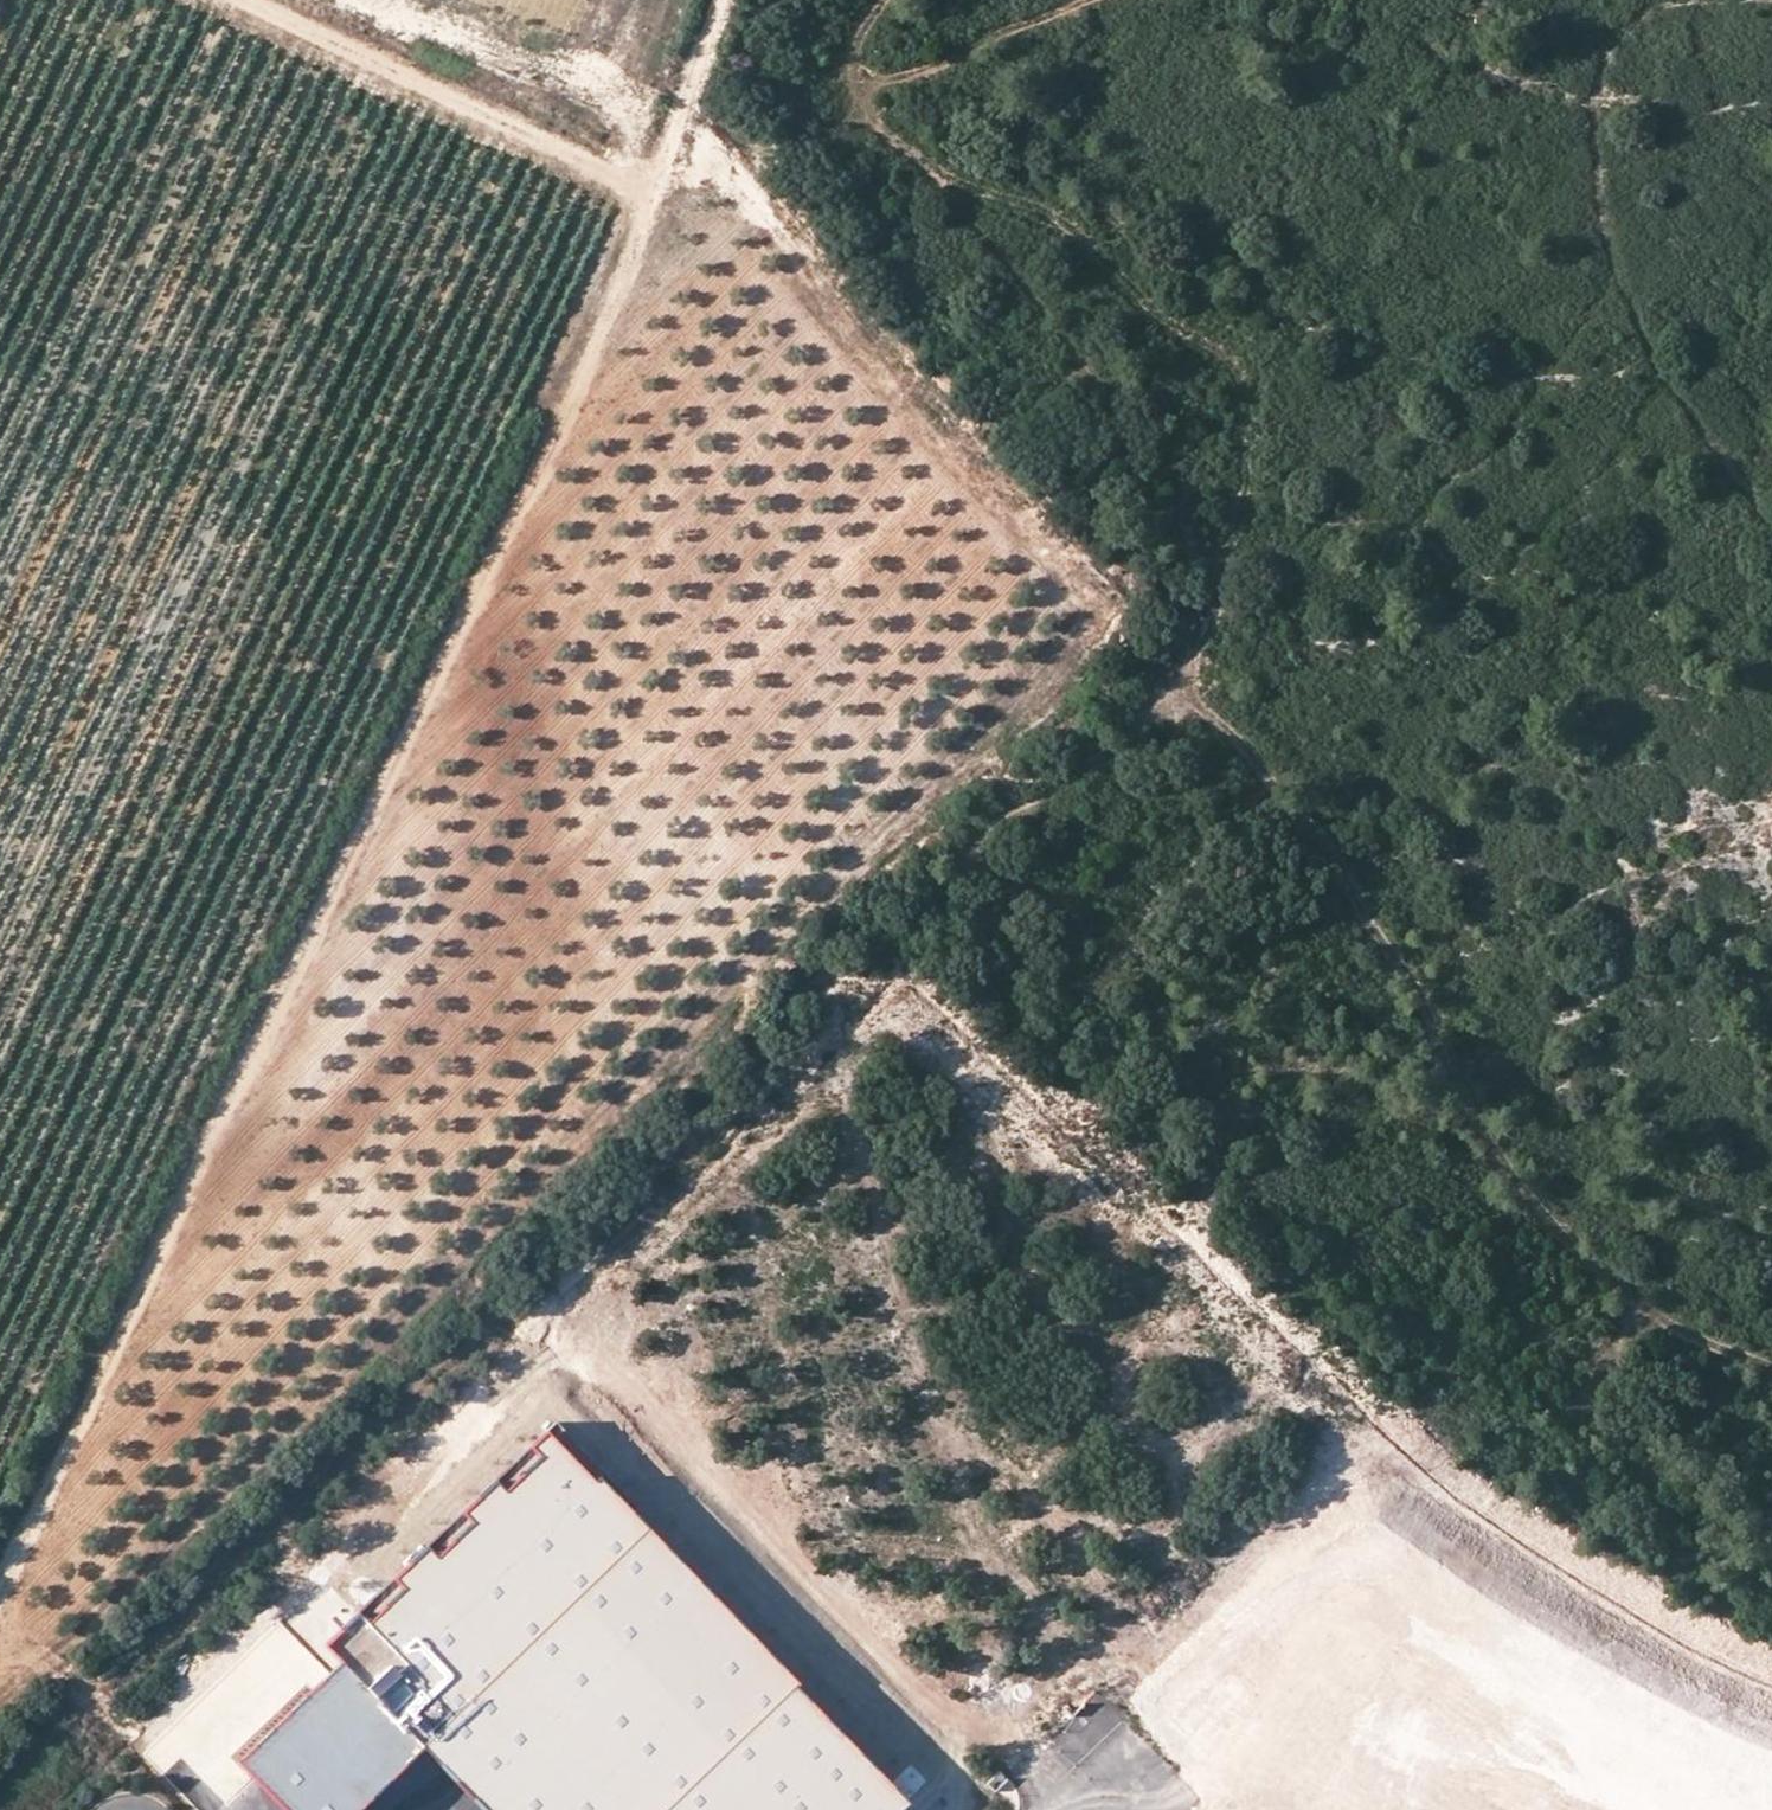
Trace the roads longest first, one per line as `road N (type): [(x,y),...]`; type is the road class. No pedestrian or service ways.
road 1 (track): [(0,1590),(609,329),(725,0)]
road 2 (track): [(273,0),(654,199)]

